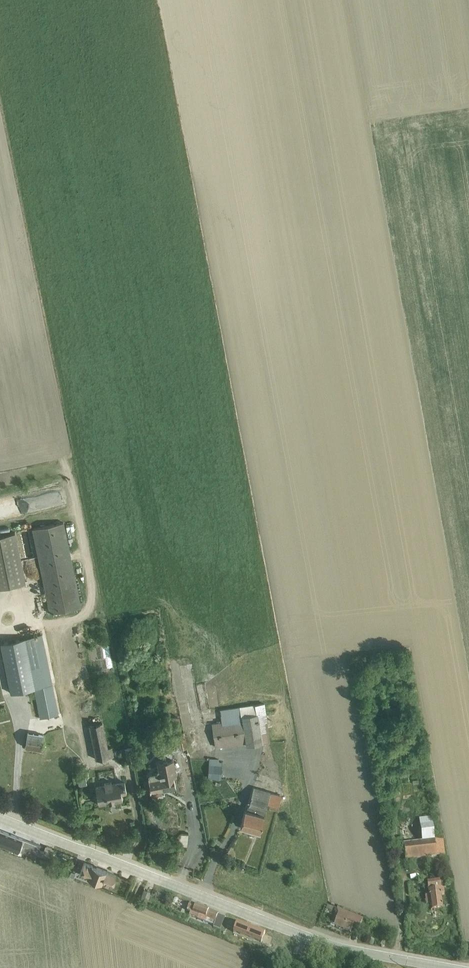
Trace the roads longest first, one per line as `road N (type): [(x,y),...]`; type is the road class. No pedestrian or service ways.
road 1 (residential): [(442,967),(288,929),(0,817)]

